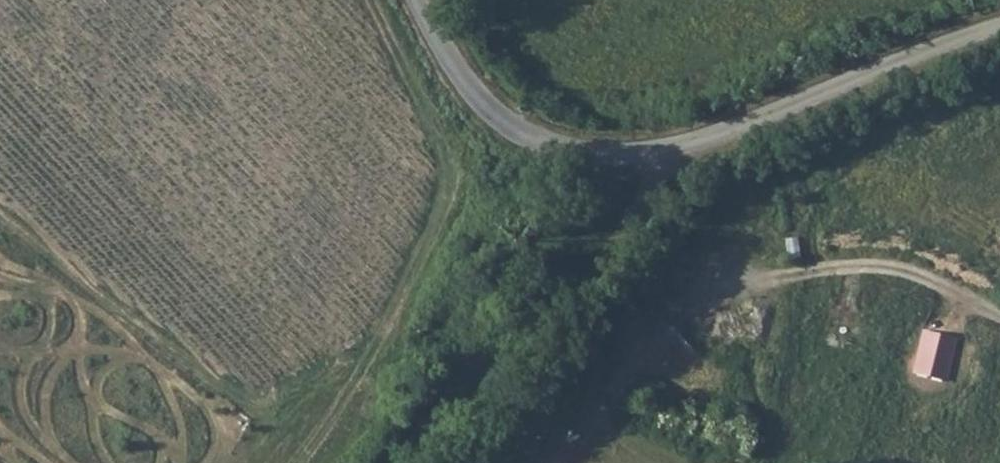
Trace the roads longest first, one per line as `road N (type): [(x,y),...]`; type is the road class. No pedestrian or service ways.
road 1 (unclassified): [(415,0),(437,46),(496,118),(552,141),(616,153),(680,143),(999,25)]
road 2 (track): [(377,462),(533,220),(552,141)]

